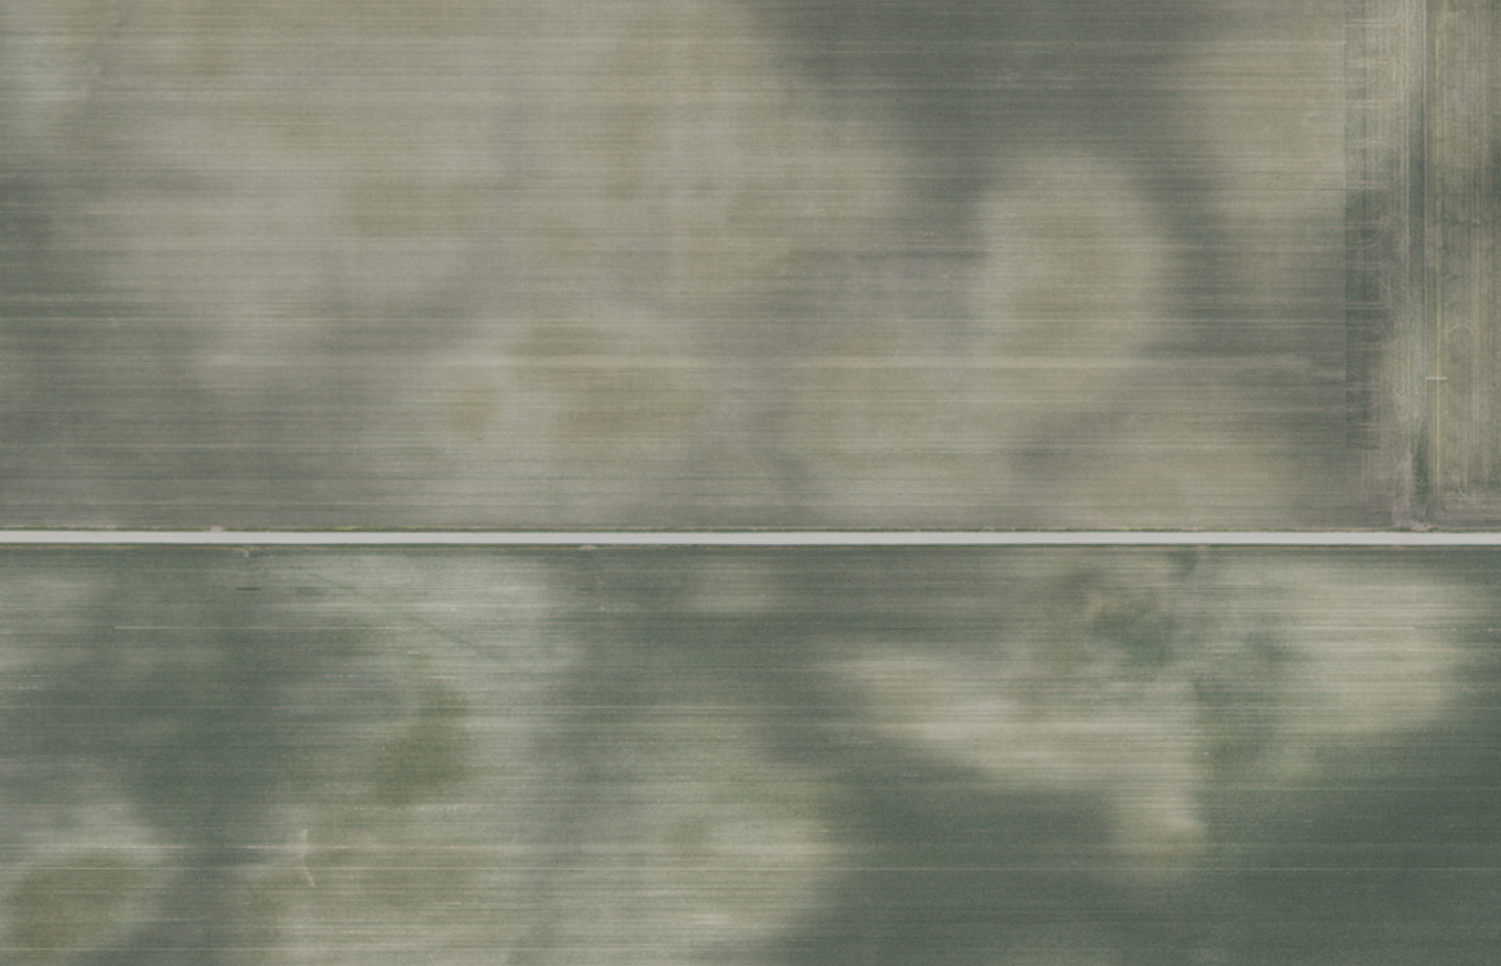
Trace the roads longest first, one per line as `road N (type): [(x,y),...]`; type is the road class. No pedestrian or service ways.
road 1 (residential): [(1500,532),(0,521)]

